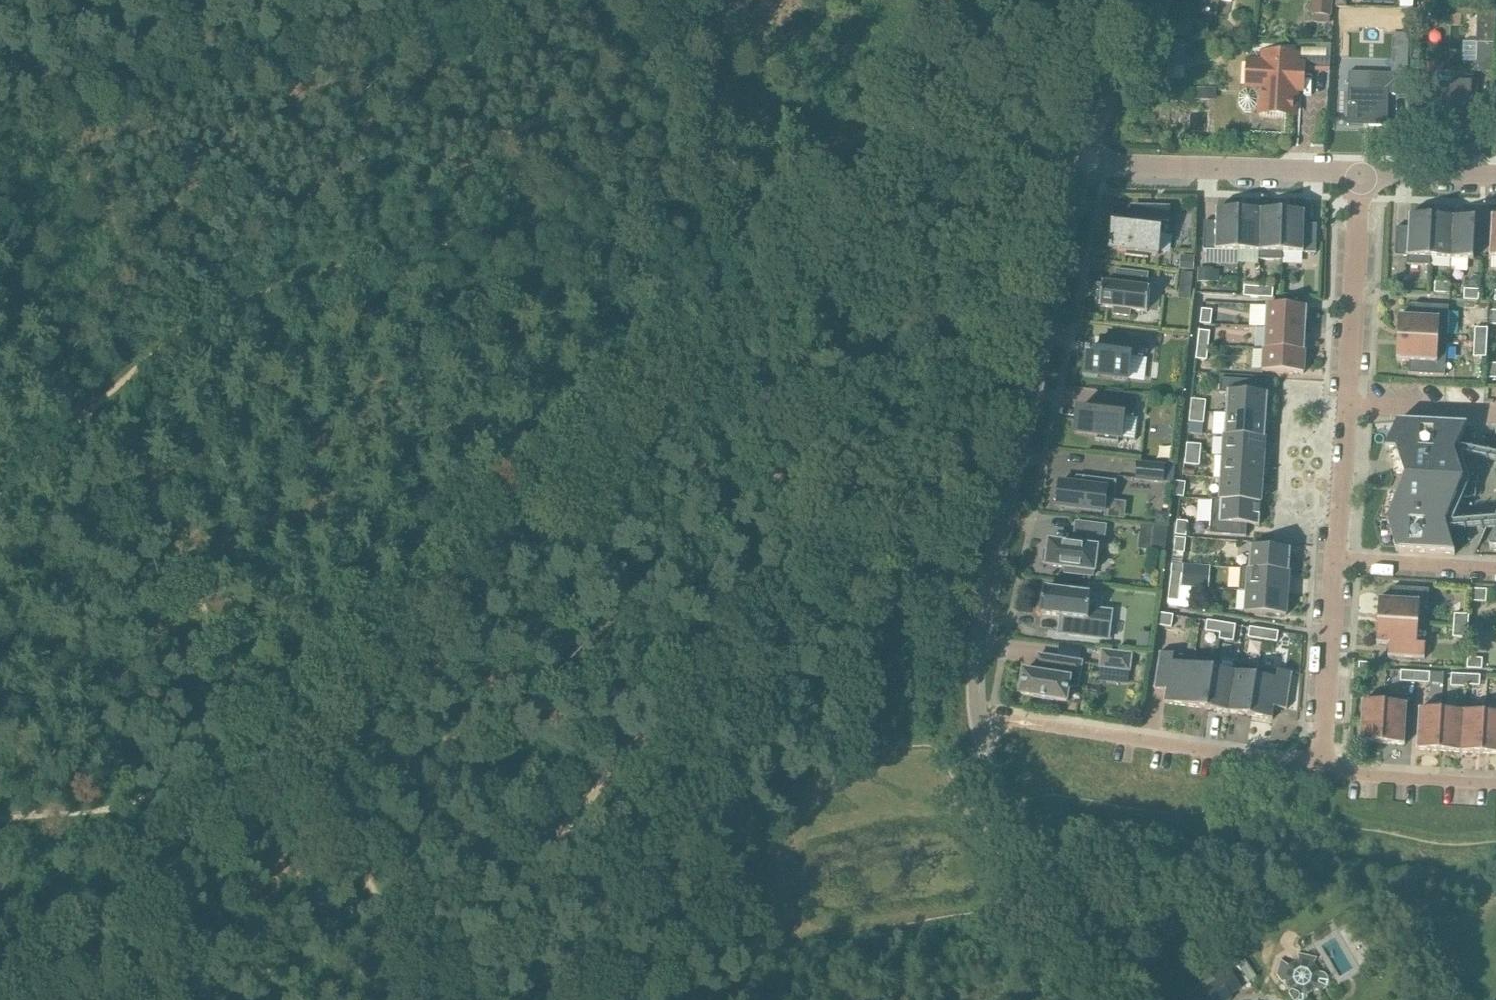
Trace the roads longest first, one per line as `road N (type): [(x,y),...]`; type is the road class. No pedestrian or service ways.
road 1 (track): [(732,282),(620,249),(530,237),(364,256),(308,273),(155,355),(0,491)]
road 2 (track): [(437,980),(593,789),(784,524)]
road 3 (unclassified): [(977,717),(976,676),(1080,163)]
road 4 (track): [(784,524),(879,332),(943,87),(955,0)]
road 5 (track): [(644,367),(943,87)]
road 6 (residential): [(1327,770),(977,717)]
road 7 (unclassified): [(1132,999),(1010,805),(977,717)]
road 8 (residential): [(1363,173),(1080,163)]
road 9 (residential): [(1349,405),(1363,173)]
road 10 (residential): [(1327,770),(1339,564)]
road 11 (residential): [(1495,782),(1327,770)]
road 12 (unclassified): [(1080,163),(1114,0)]
road 13 (residential): [(1339,564),(1349,405)]
road 14 (residential): [(1339,564),(1495,573)]
road 15 (track): [(732,282),(879,332)]
road 16 (residential): [(1349,405),(1495,415)]
road 17 (residential): [(1495,176),(1363,173)]

